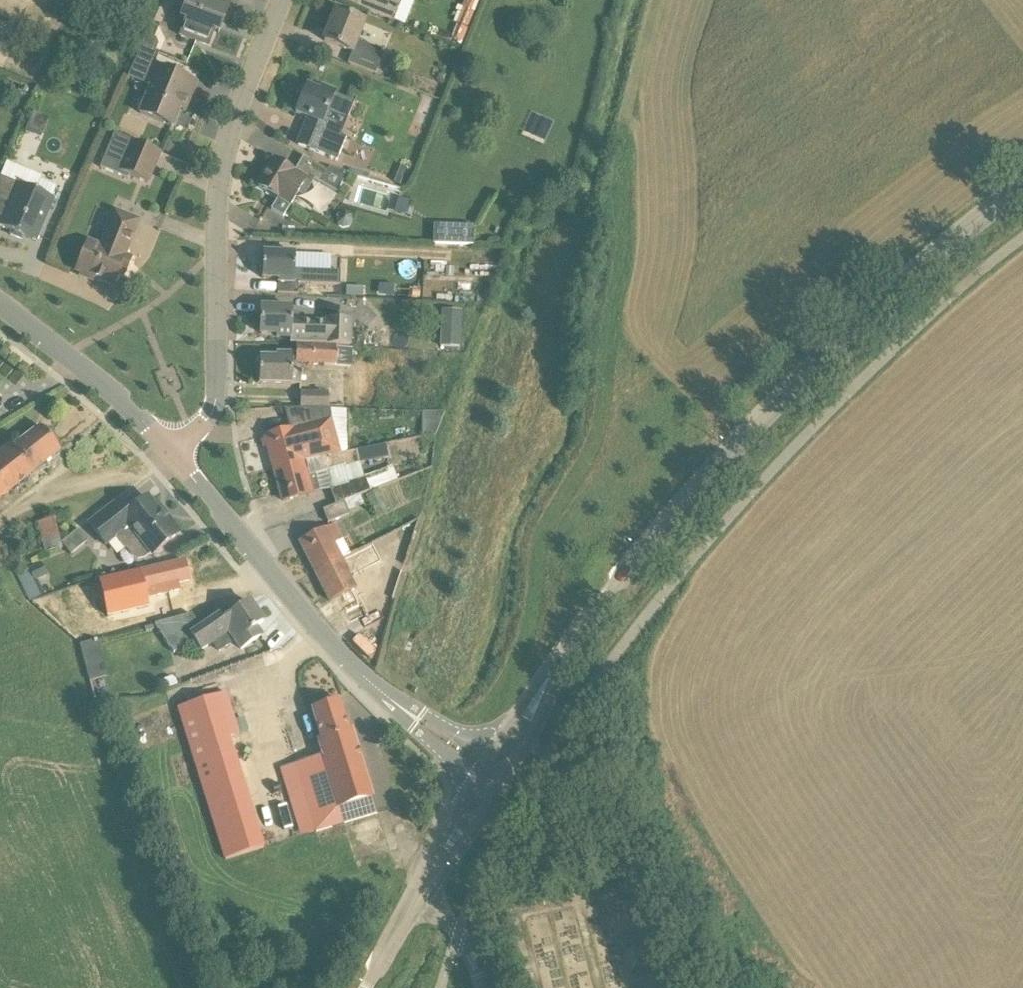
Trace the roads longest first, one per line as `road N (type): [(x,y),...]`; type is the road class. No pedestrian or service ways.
road 1 (tertiary): [(485,784),(618,599),(760,428),(953,248),(1022,197)]
road 2 (residential): [(175,451),(215,407),(220,186),(244,94),(284,0)]
road 3 (tertiary): [(485,784),(349,662),(175,451)]
road 4 (tertiary): [(366,987),(485,784)]
road 5 (tertiary): [(175,451),(0,305)]

